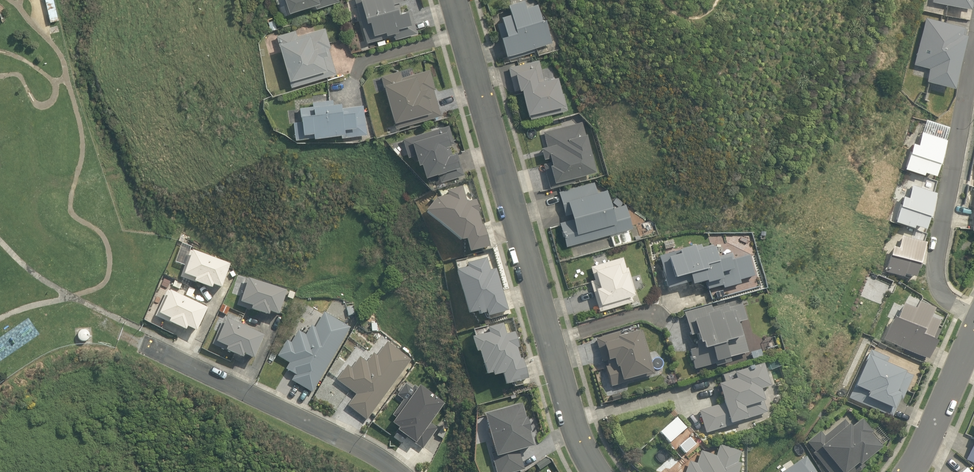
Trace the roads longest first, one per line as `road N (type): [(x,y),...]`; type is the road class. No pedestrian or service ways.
road 1 (residential): [(462,0),(589,443),(608,471)]
road 2 (residential): [(141,343),(408,471)]
road 3 (residential): [(973,317),(947,302),(933,260),(973,45)]
road 4 (residential): [(918,471),(973,358)]

